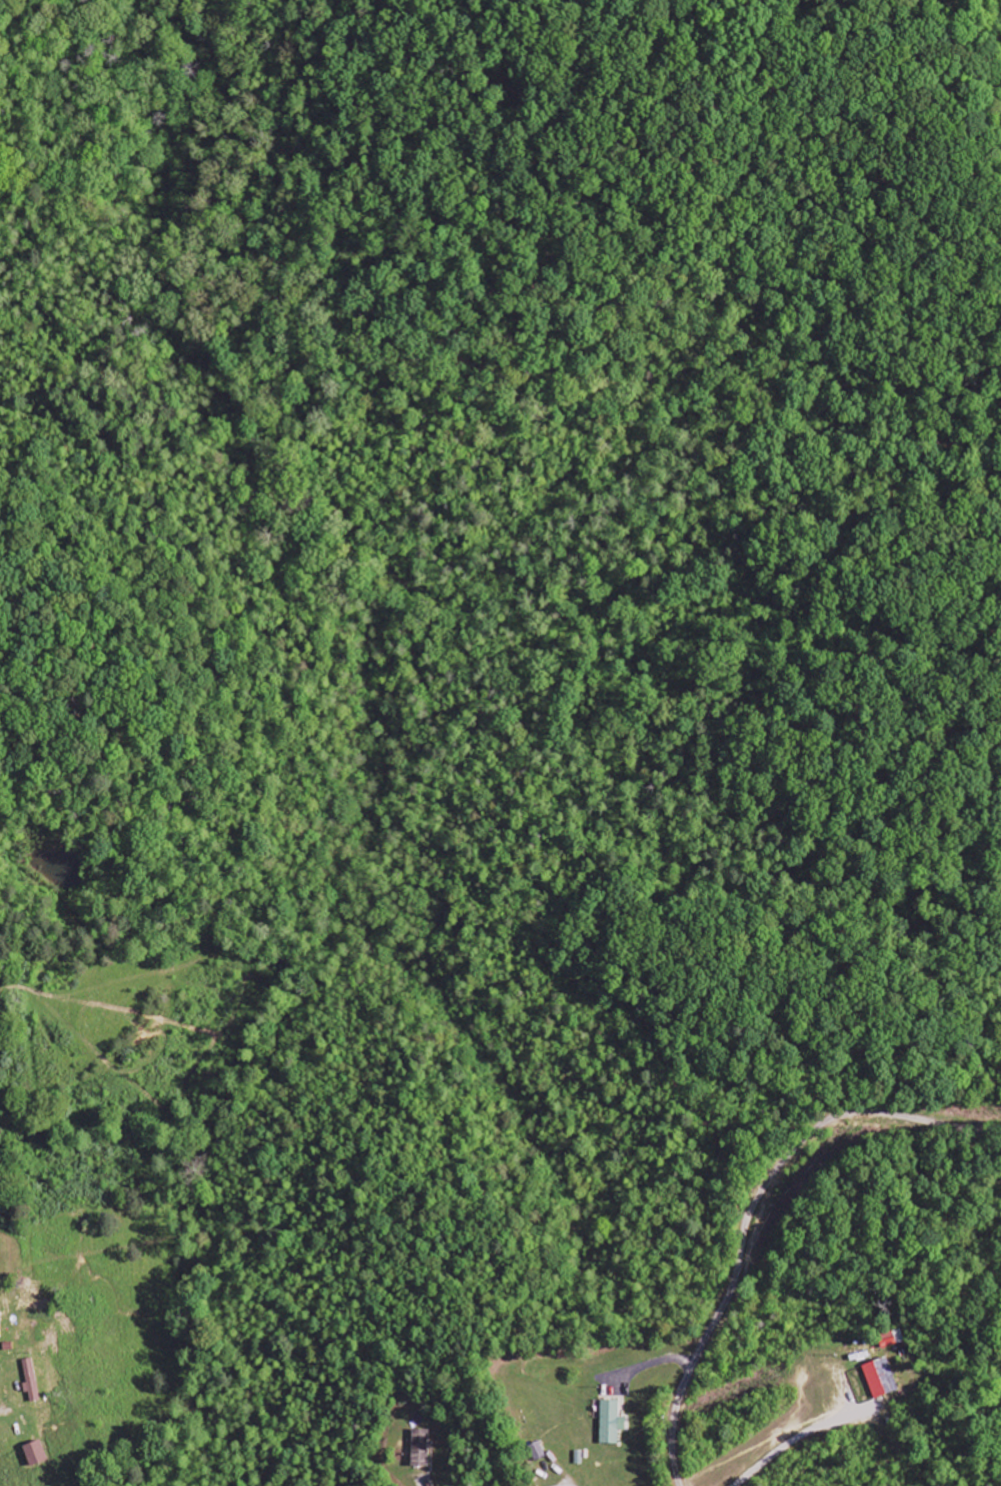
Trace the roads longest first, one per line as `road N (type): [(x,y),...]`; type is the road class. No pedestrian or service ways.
road 1 (residential): [(760,1192),(650,1051),(622,948),(534,845),(494,694),(496,472),(446,412),(381,379),(365,352),(329,135),(336,0)]
road 2 (residential): [(1000,1133),(855,1110),(824,1122),(785,1157),(749,1210),(731,1289),(681,1387),(672,1427),(679,1485)]

